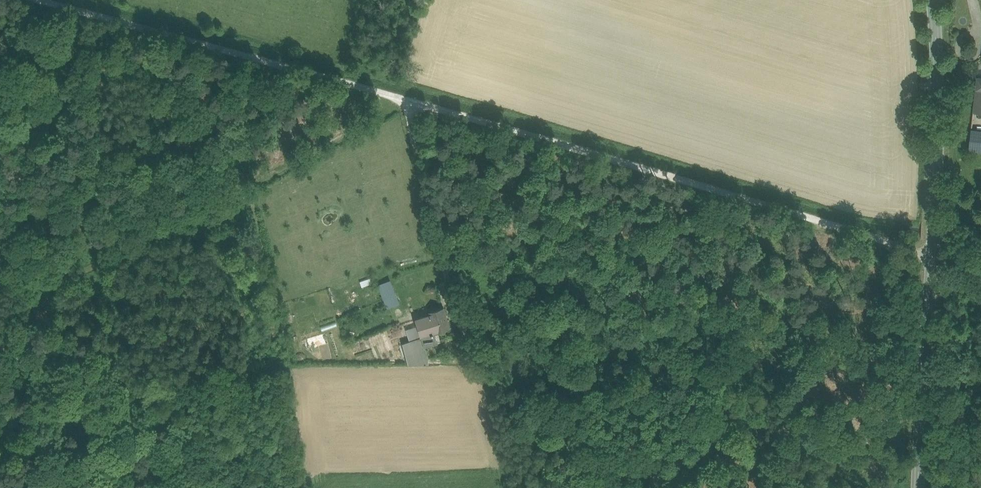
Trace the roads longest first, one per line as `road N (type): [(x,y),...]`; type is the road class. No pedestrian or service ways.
road 1 (unclassified): [(933,255),(40,0)]
road 2 (track): [(462,338),(413,141),(412,102),(205,211)]
road 3 (secondary): [(933,0),(933,255)]
road 4 (secondary): [(933,255),(919,487)]

